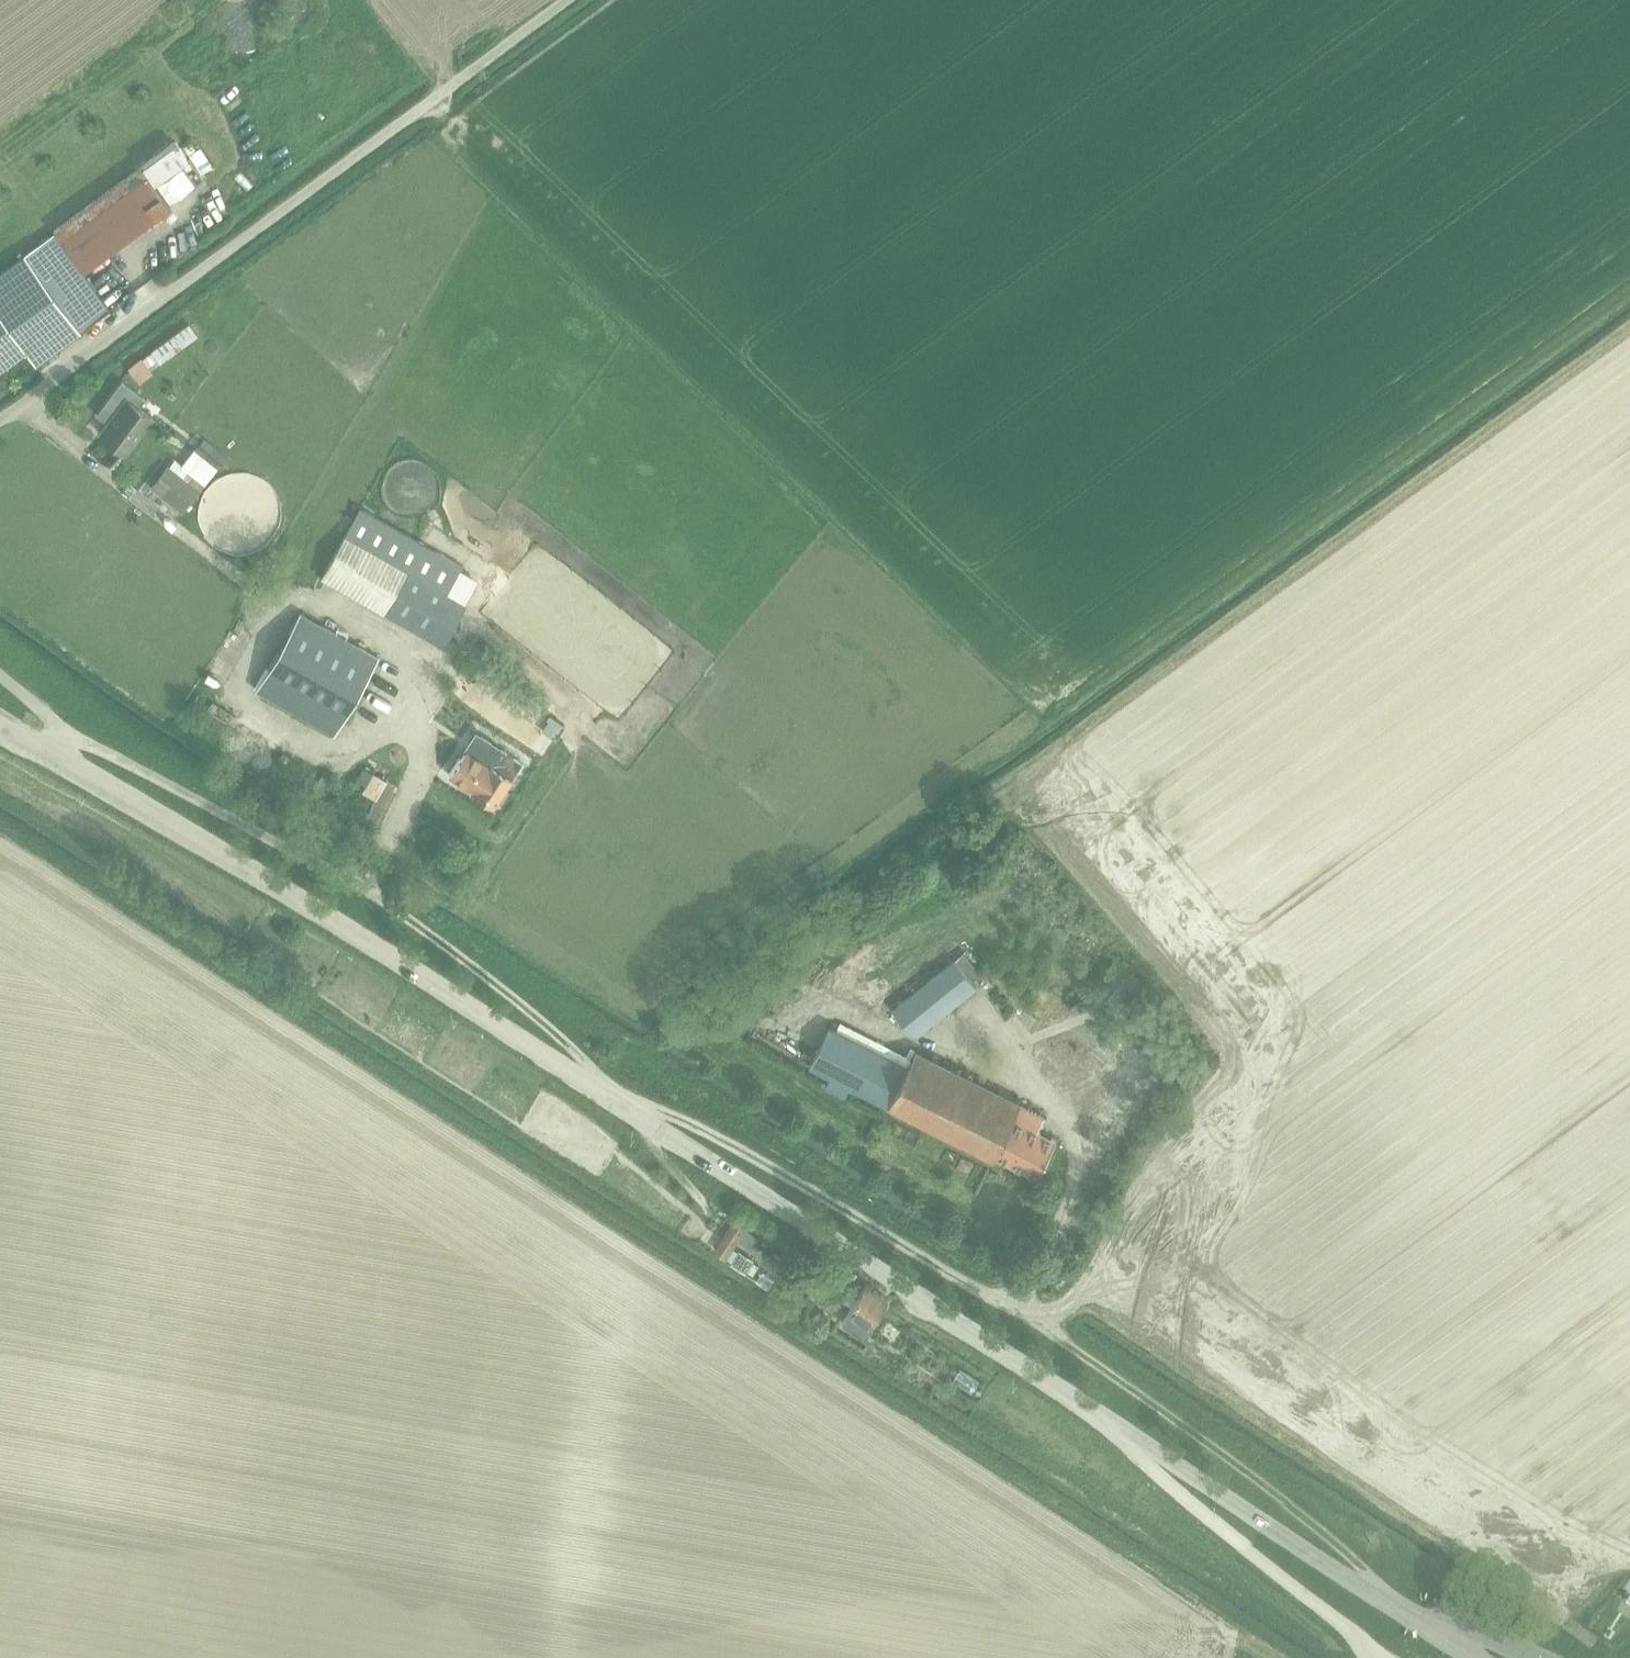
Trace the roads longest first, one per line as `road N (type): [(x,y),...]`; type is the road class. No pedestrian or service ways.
road 1 (tertiary): [(1140,1445),(595,1089),(37,746)]
road 2 (track): [(1417,1620),(1306,1521),(965,1285),(690,1120),(595,1089),(546,1031),(355,882)]
road 3 (unclassified): [(0,418),(475,68)]
road 4 (tertiary): [(1417,1620),(1140,1445)]
road 5 (unclassified): [(1378,1657),(1140,1445)]
road 6 (residential): [(1417,1620),(1468,1625),(1540,1657)]

